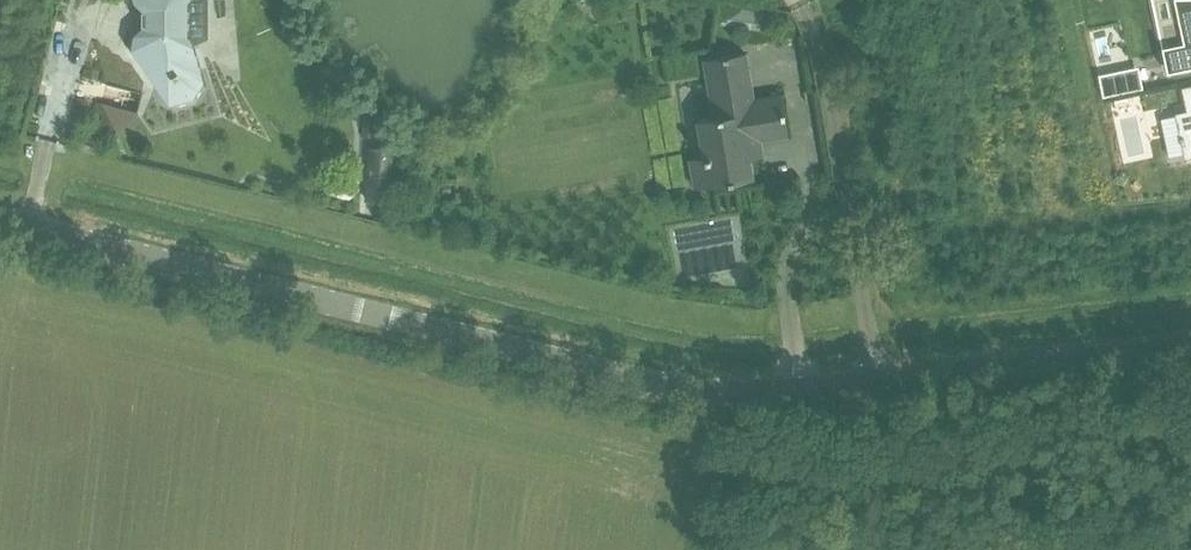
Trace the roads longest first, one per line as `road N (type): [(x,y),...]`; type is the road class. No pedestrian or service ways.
road 1 (unclassified): [(1190,349),(759,392),(688,390),(0,223)]

